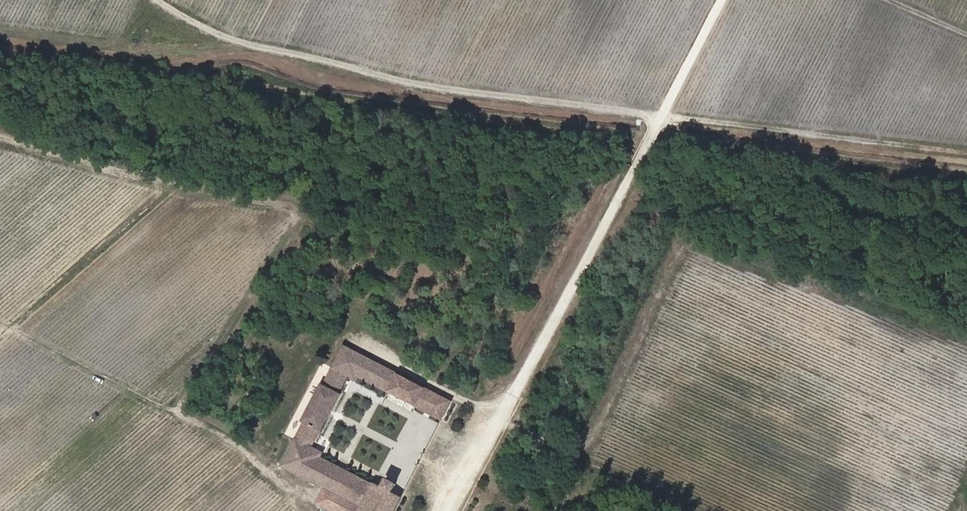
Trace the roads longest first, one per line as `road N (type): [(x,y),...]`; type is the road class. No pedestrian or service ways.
road 1 (track): [(723,0),(445,510)]
road 2 (track): [(662,115),(406,80),(231,39),(158,0)]

